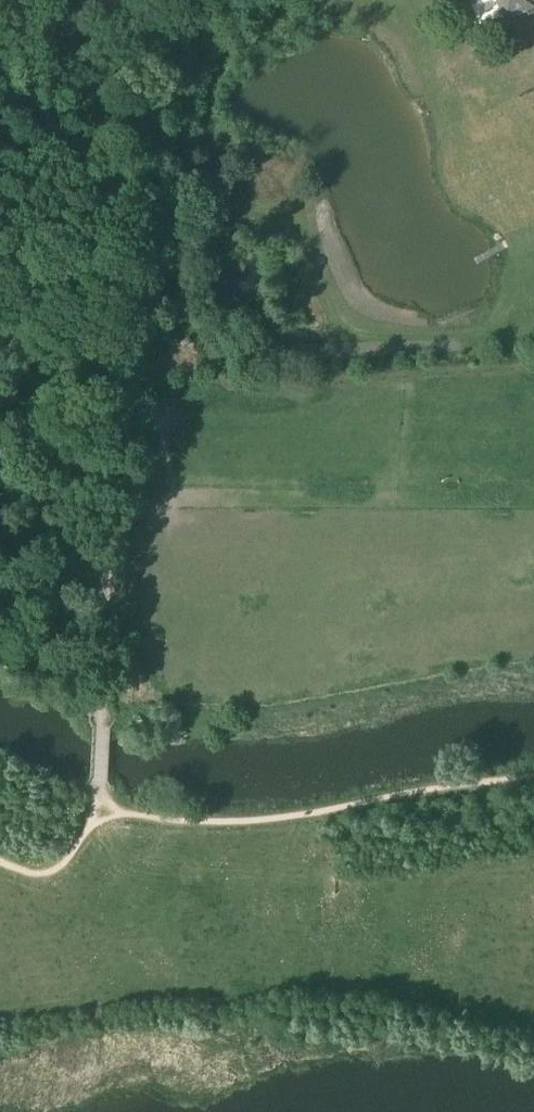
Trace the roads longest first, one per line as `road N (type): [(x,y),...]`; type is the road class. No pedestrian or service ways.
road 1 (track): [(156,0),(100,730)]
road 2 (unclassified): [(0,54),(122,0)]

